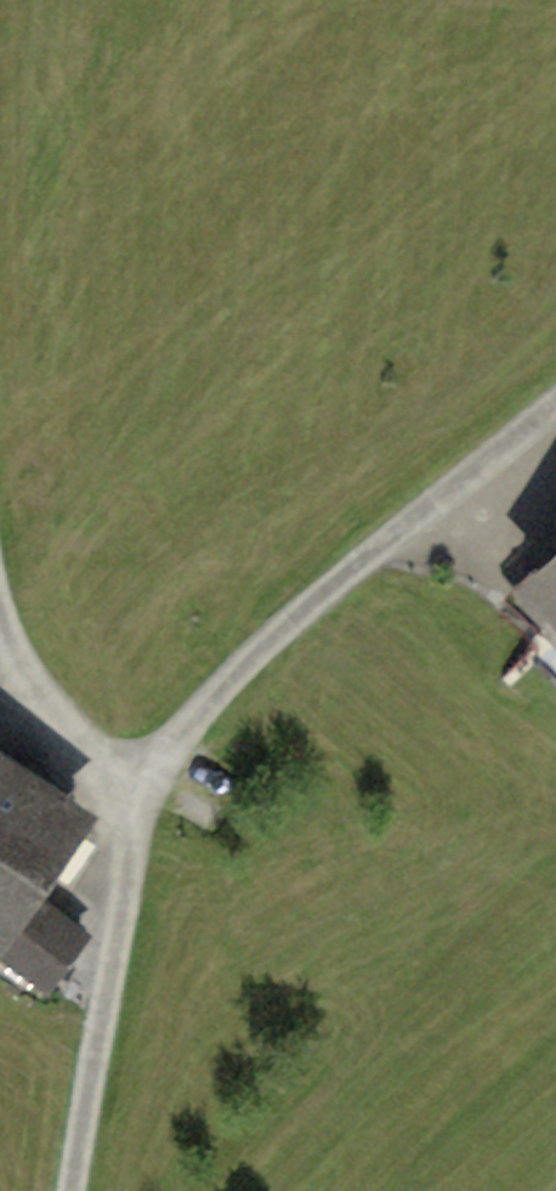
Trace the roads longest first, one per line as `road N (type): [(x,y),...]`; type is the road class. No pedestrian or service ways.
road 1 (track): [(72,1190),(137,788),(28,677),(0,608)]
road 2 (track): [(555,404),(211,699),(137,788)]

